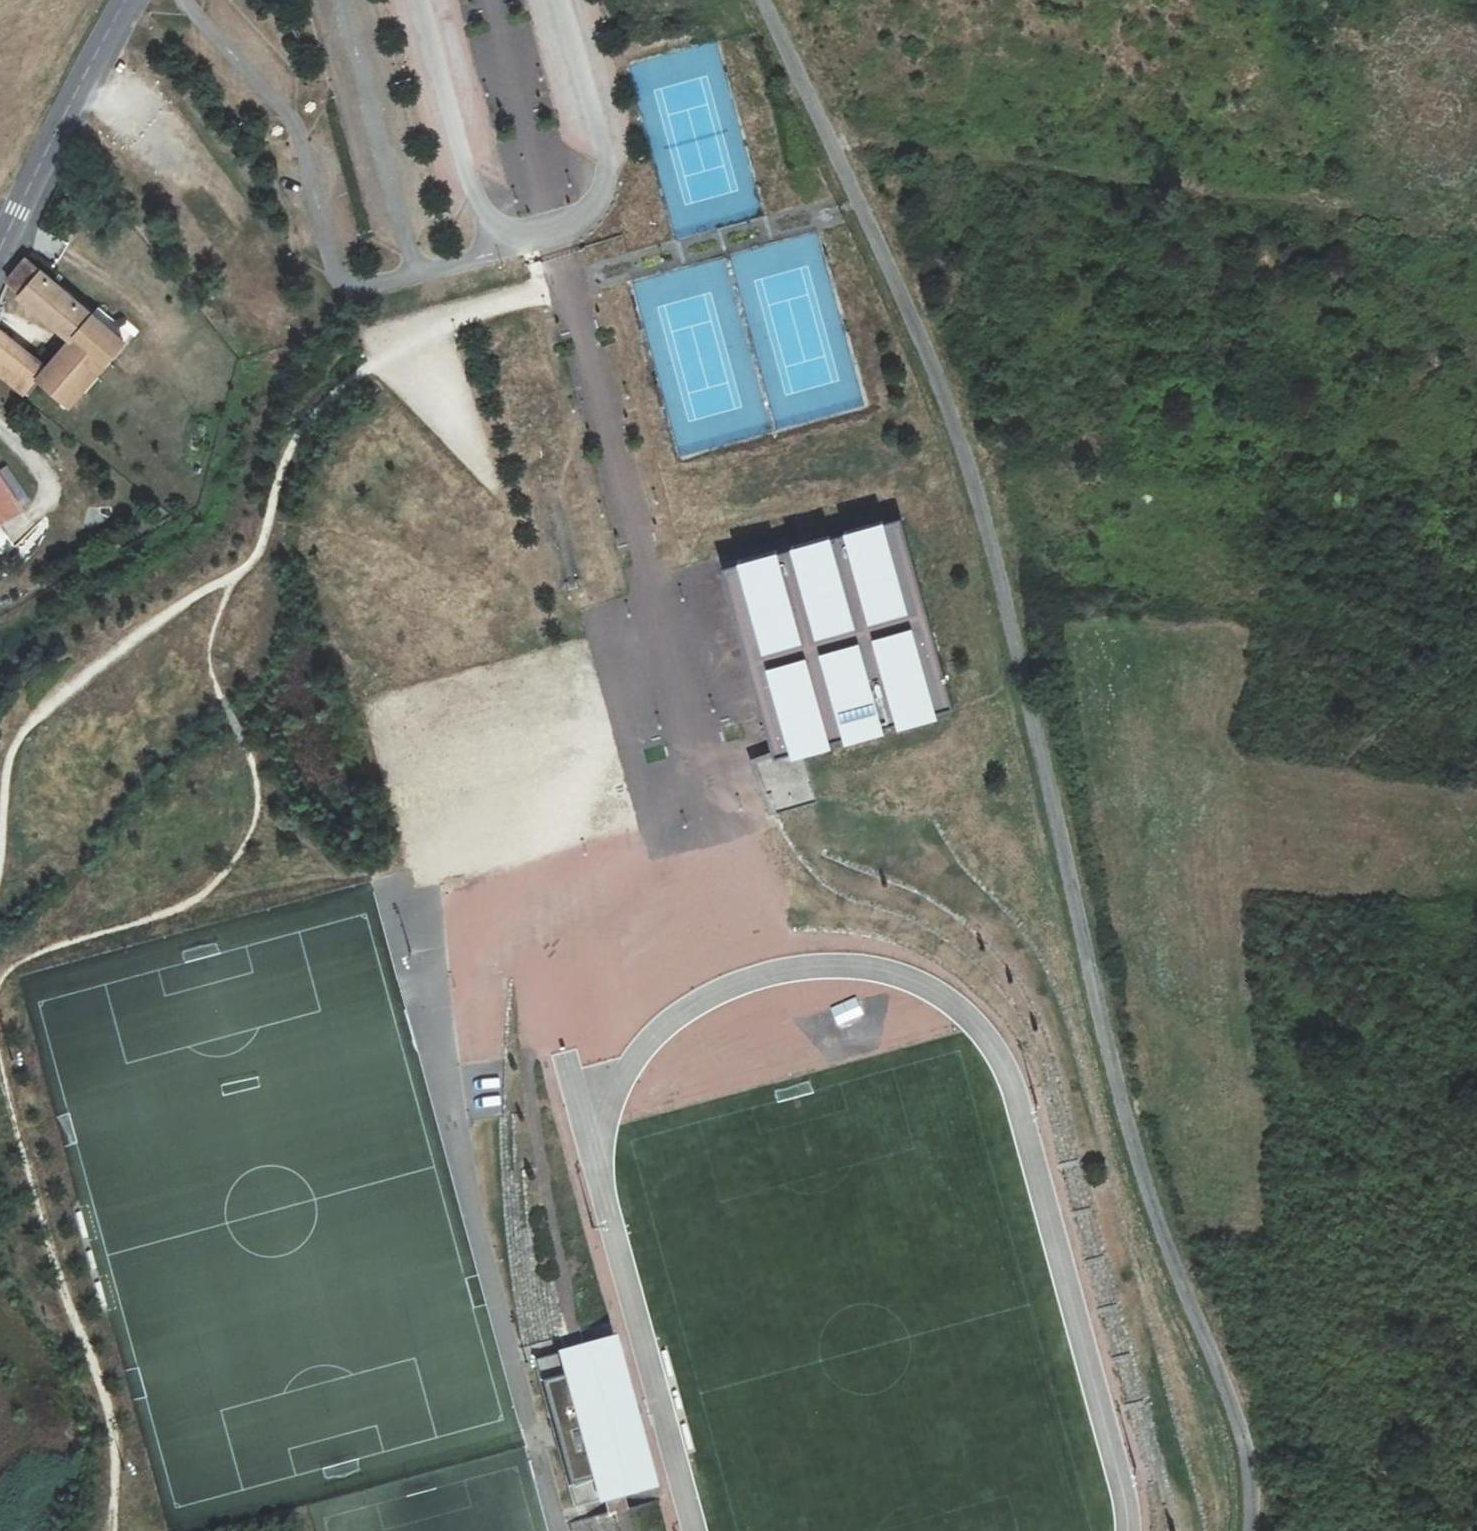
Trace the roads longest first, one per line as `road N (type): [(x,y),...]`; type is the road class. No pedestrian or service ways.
road 1 (unclassified): [(1250,1530),(1243,1432),(1128,1125),(974,484),(858,205),(761,0)]
road 2 (unclassified): [(0,248),(125,0)]

